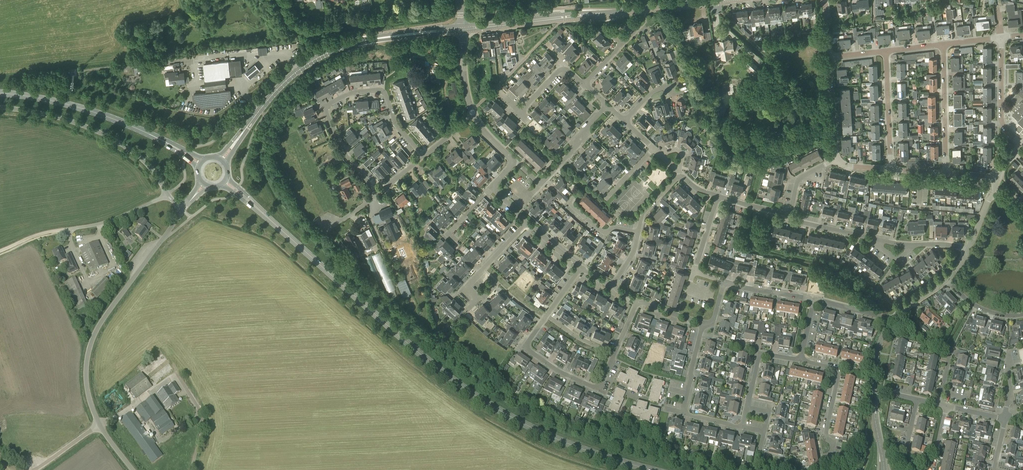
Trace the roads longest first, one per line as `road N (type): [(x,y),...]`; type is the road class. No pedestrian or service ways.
road 1 (primary): [(650,469),(559,440),(479,398),(225,182)]
road 2 (unclassified): [(462,29),(723,0)]
road 3 (unclassified): [(99,426),(86,372),(95,333),(183,211)]
road 4 (unclassified): [(252,121),(298,70),(338,49),(462,29)]
road 5 (residential): [(424,157),(397,126),(382,90),(328,105),(344,151),(377,193)]
road 6 (primary): [(201,163),(109,117),(0,93)]
road 7 (unclassified): [(0,107),(50,115),(119,143),(151,168),(167,195)]
road 8 (residential): [(613,354),(599,388),(556,370),(525,349),(547,316)]
road 9 (residential): [(801,360),(839,370),(825,434),(834,441),(823,458)]
road 10 (residential): [(946,174),(943,45)]

